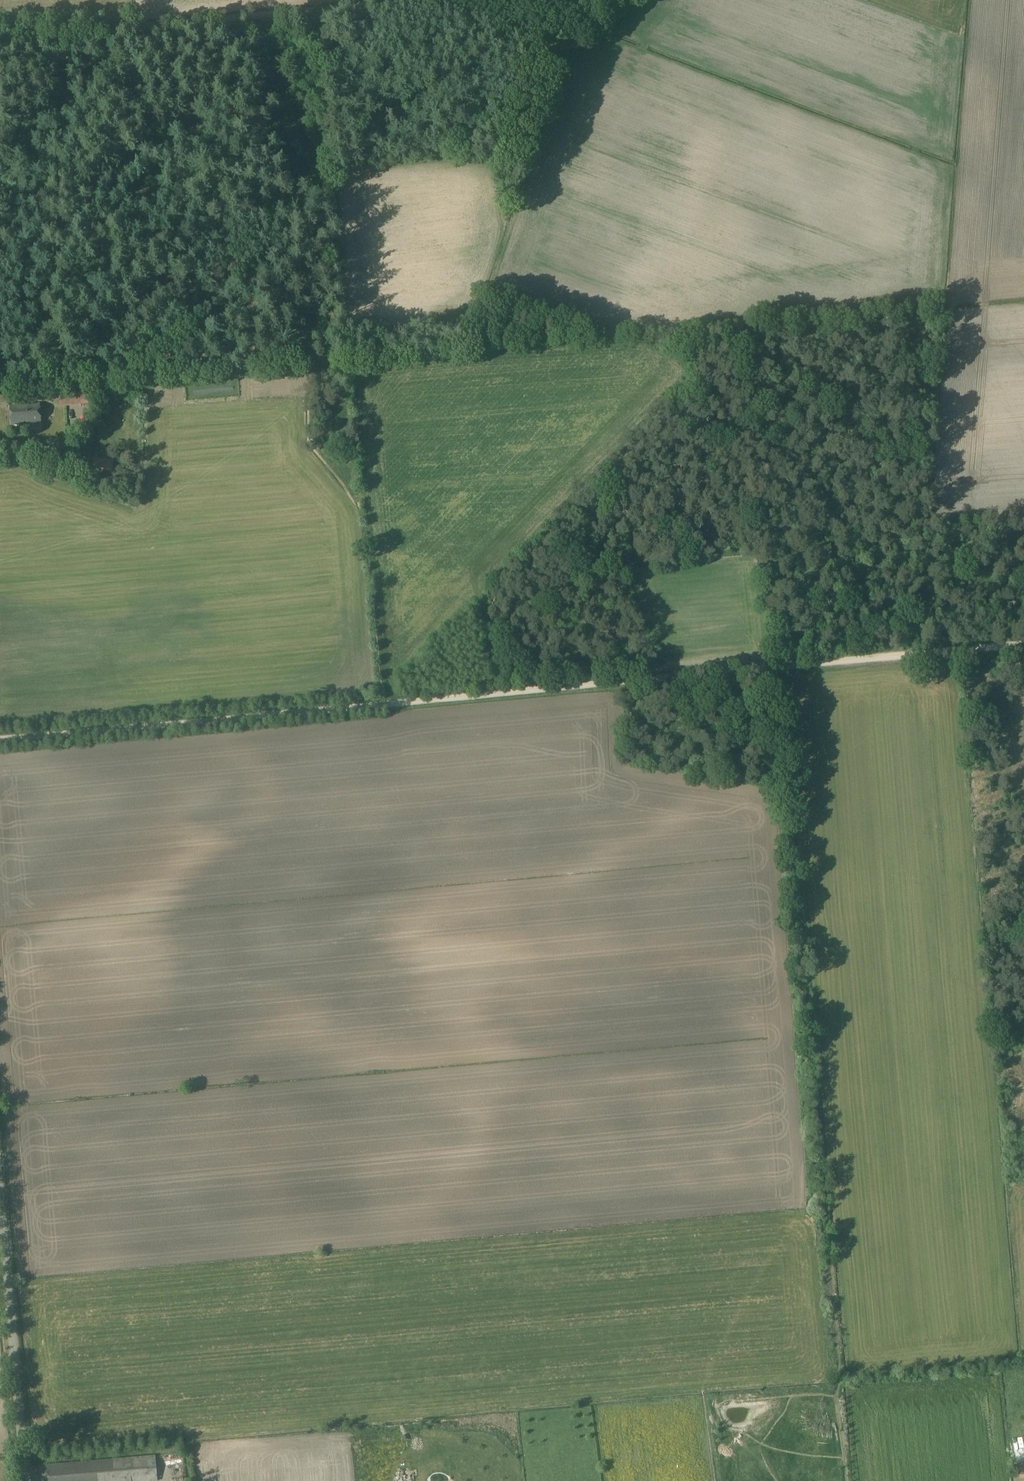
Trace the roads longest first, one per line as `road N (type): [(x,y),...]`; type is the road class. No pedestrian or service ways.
road 1 (track): [(0,739),(1023,644)]
road 2 (track): [(0,34),(373,0)]
road 3 (unclassified): [(27,1480),(0,1177)]
road 4 (track): [(391,0),(570,44),(628,0)]

